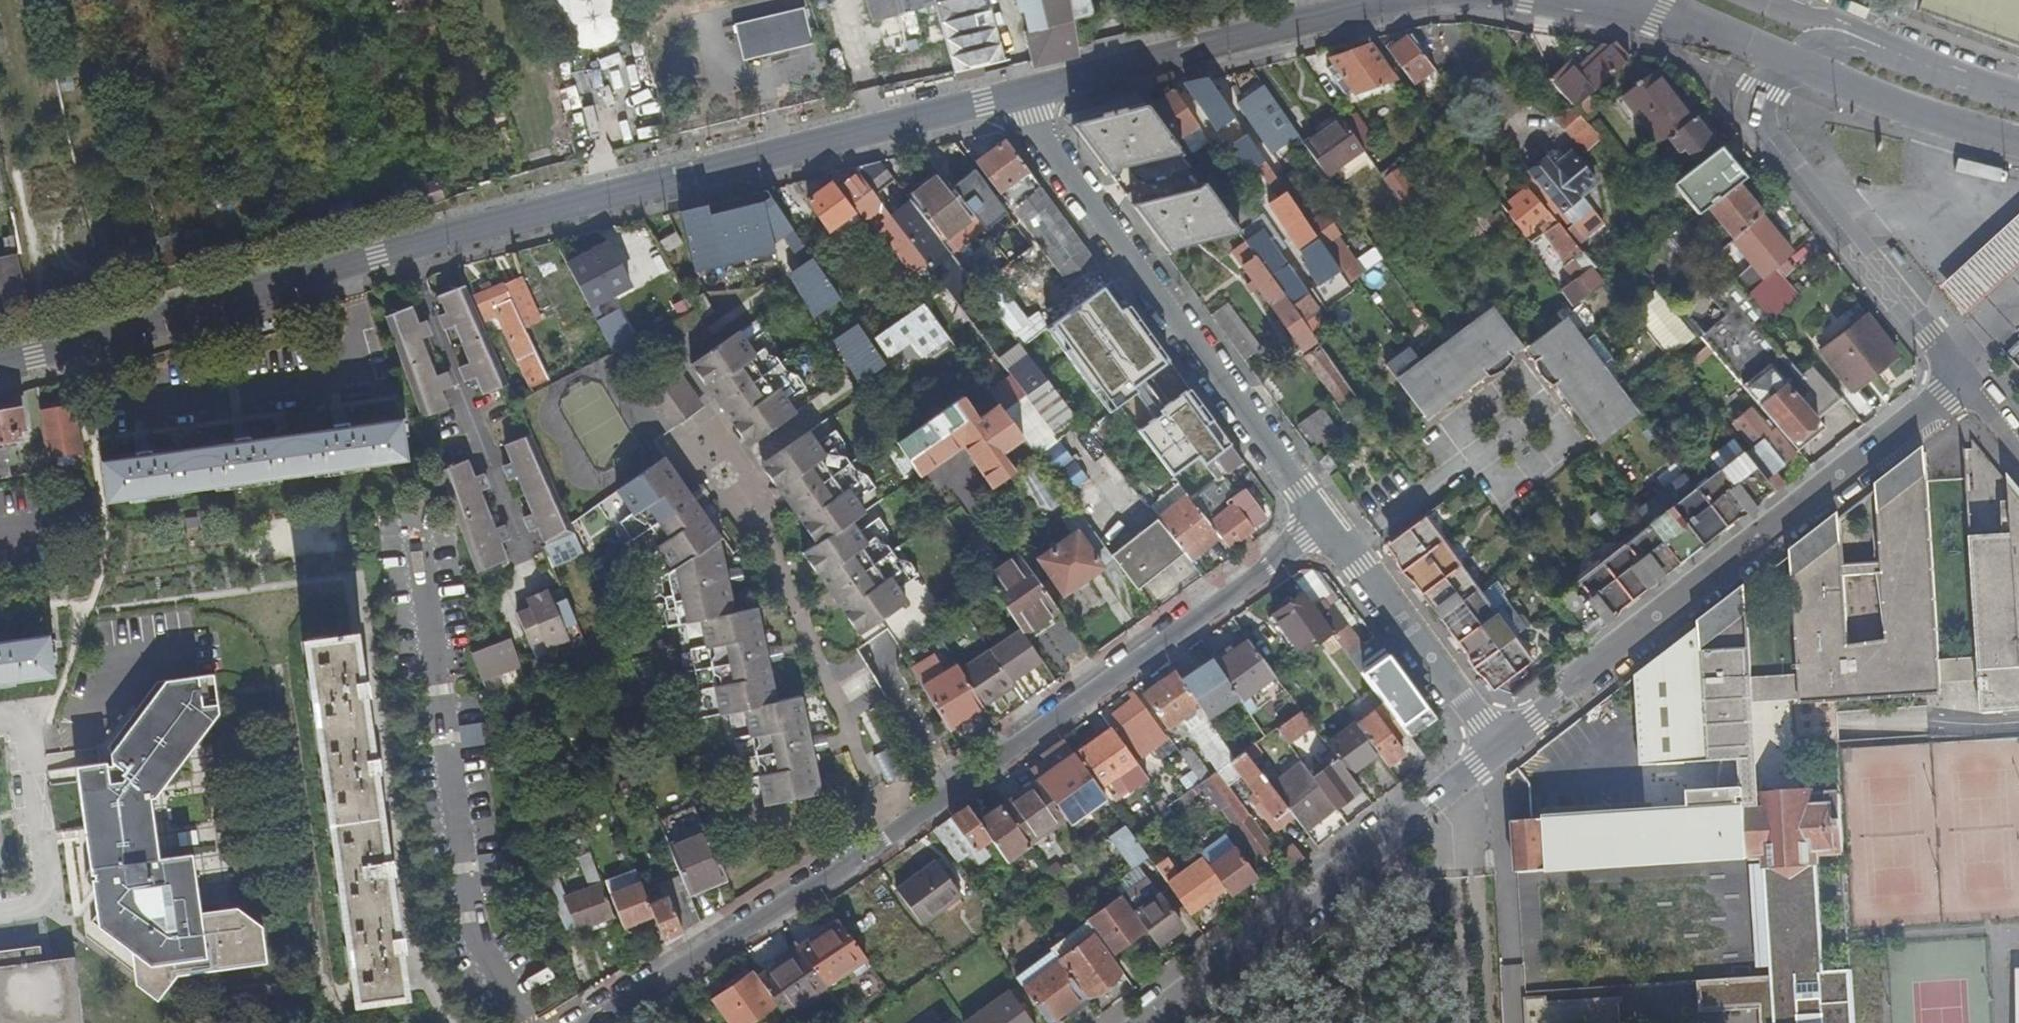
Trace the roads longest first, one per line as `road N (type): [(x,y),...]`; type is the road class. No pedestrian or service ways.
road 1 (secondary): [(1022,94),(479,226),(0,356)]
road 2 (residential): [(1317,522),(811,880),(577,1022)]
road 3 (unclassified): [(1959,372),(1947,397),(1487,748)]
road 4 (residential): [(1317,522),(1022,94)]
road 5 (unclassified): [(1487,748),(1127,1022)]
road 6 (residential): [(1959,372),(1753,120),(1760,92),(1790,61)]
road 7 (secondary): [(1399,0),(1022,94)]
road 8 (residential): [(1487,748),(1317,522)]
road 9 (secondary): [(2018,98),(1773,0)]
road 10 (secondary): [(1790,61),(1912,111),(2018,143)]
road 11 (secondary): [(1578,3),(1662,9),(1790,61)]

